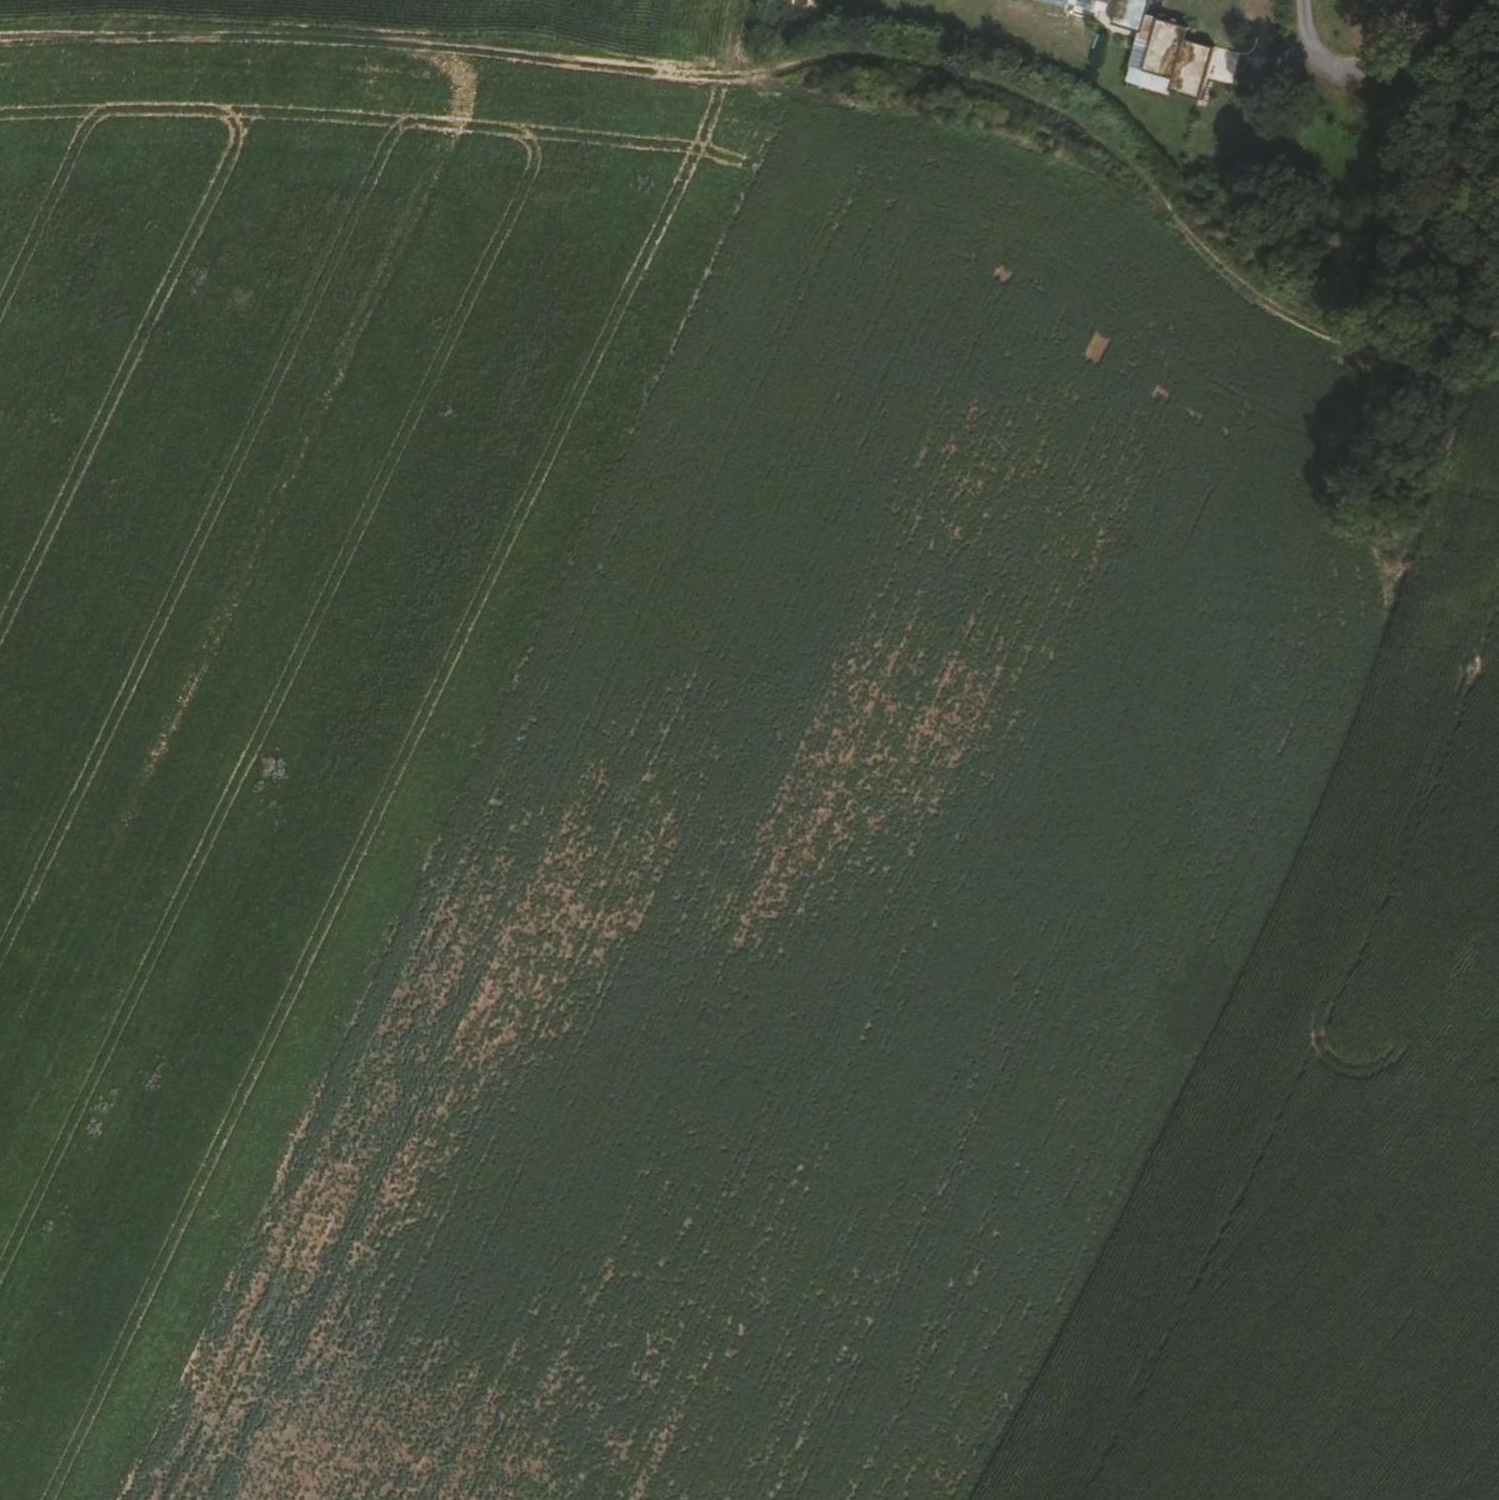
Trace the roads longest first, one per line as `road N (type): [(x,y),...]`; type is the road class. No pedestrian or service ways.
road 1 (track): [(0,37),(329,40),(704,76),(852,56),(952,65),(1078,118),(1155,182),(1239,283),(1317,331),(1415,353),(1467,343),(1498,322)]
road 2 (unclassified): [(1415,0),(1376,61),(1350,70),(1316,53),(1303,0)]

